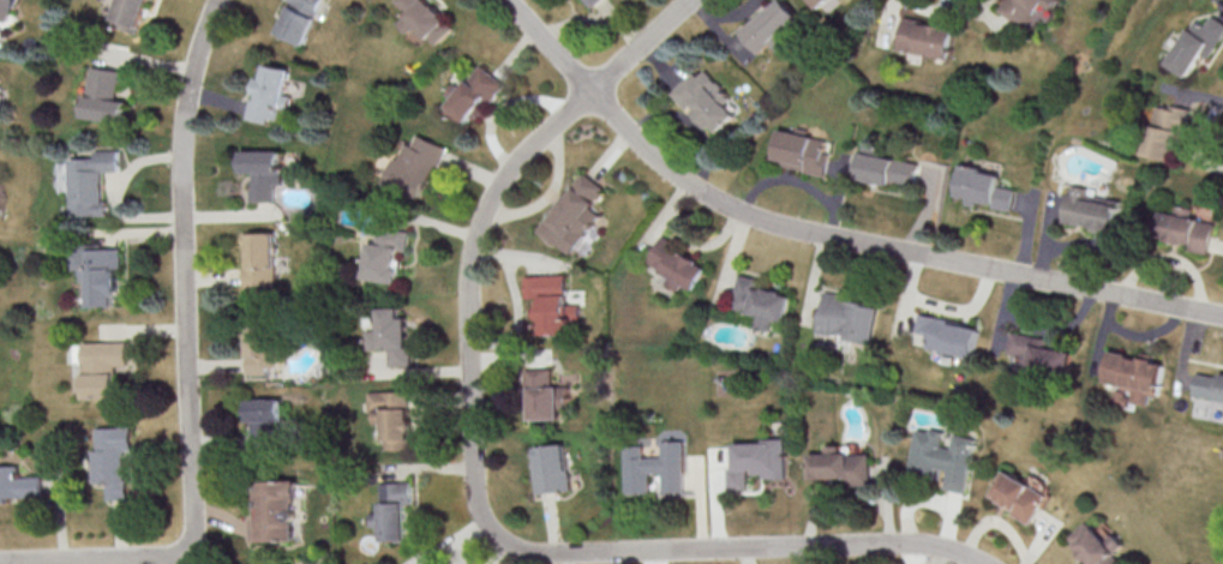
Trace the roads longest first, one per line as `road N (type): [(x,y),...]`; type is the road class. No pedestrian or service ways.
road 1 (residential): [(697,0),(592,92),(496,194),(468,278),(476,503),(485,523),(527,550),(584,554),(922,547),(981,563)]
road 2 (residential): [(508,0),(635,138),(724,203),(893,250),(1222,316)]
road 3 (residential): [(222,0),(187,118),(193,563)]
road 4 (residential): [(0,562),(193,559)]

